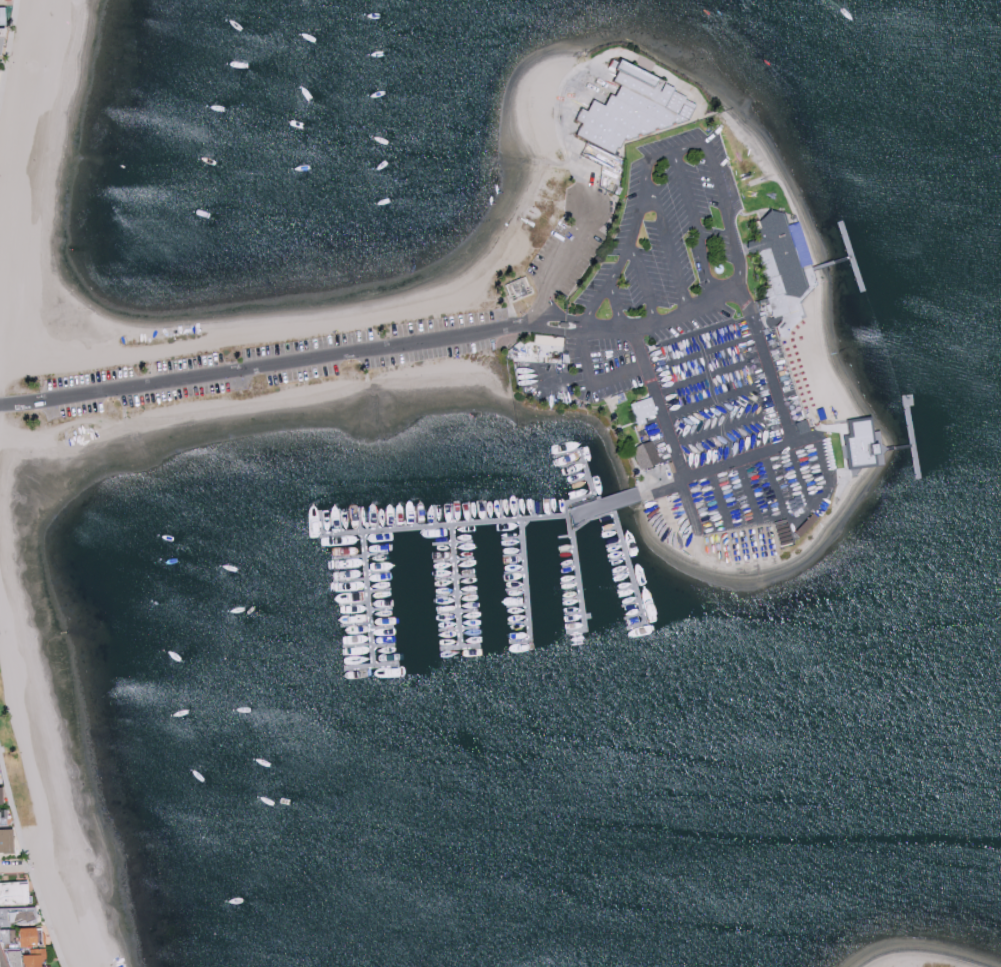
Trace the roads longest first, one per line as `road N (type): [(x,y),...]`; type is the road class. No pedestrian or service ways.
road 1 (residential): [(0,405),(526,327)]

